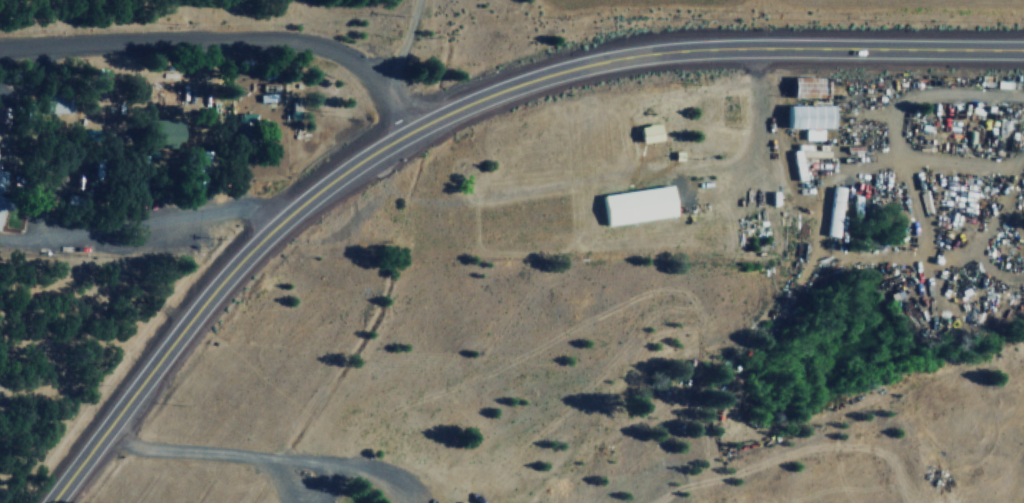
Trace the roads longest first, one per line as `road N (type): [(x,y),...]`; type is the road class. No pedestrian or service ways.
road 1 (secondary): [(1023,48),(756,46),(622,57),(505,86),(416,124),(276,222),(208,294),(50,502)]
road 2 (residential): [(416,124),(381,77),(340,52),(291,39),(0,46)]

